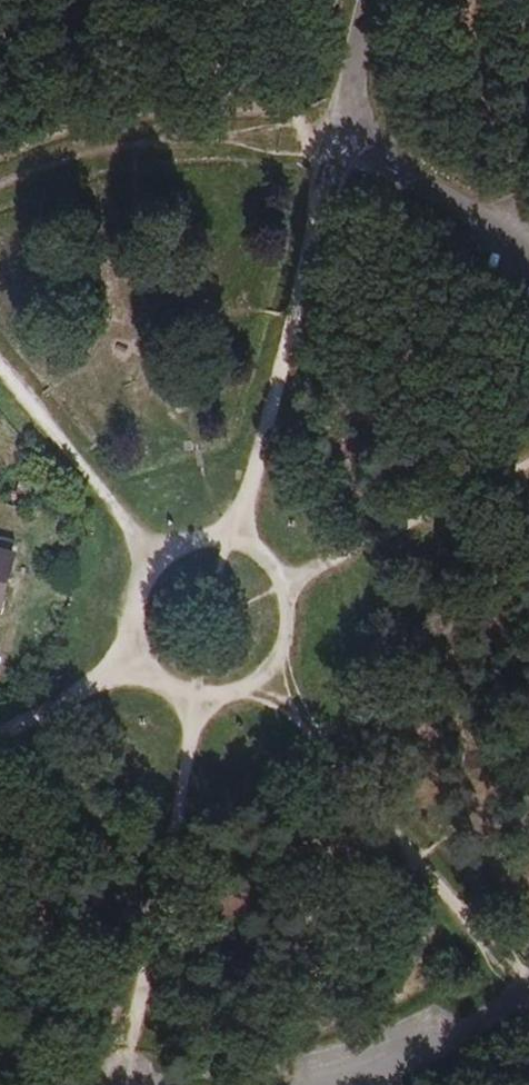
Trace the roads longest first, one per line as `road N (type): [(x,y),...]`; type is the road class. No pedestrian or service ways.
road 1 (track): [(341,138),(236,542)]
road 2 (track): [(528,988),(255,694)]
road 3 (track): [(121,1084),(198,707)]
road 4 (track): [(0,187),(110,149),(174,139),(240,132),(341,138)]
road 5 (track): [(528,463),(286,588)]
road 6 (track): [(0,372),(152,558)]
road 7 (track): [(236,542),(171,546),(137,576),(123,620),(134,665)]
road 8 (track): [(134,665),(0,733)]
road 9 (unclassified): [(374,0),(341,138)]
road 10 (track): [(255,694),(290,646),(286,588)]

